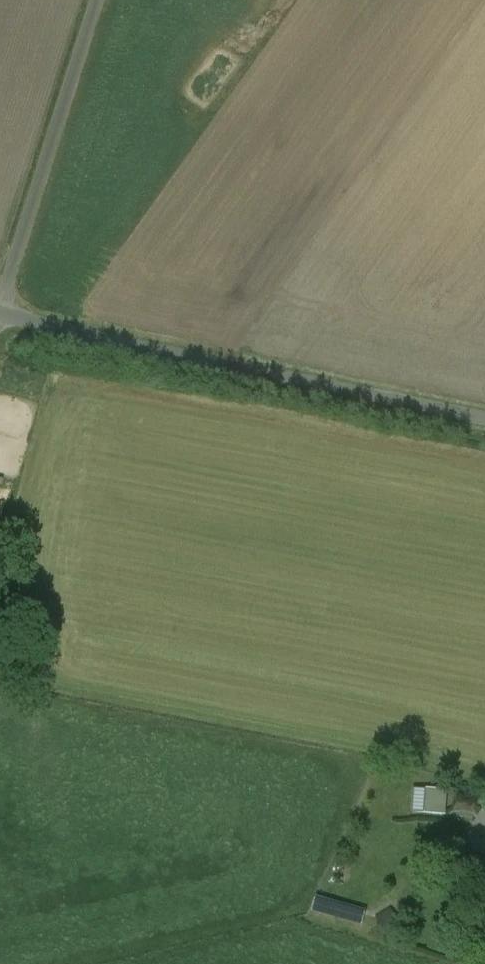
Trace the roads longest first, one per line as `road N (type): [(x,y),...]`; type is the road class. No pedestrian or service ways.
road 1 (unclassified): [(0,317),(484,419)]
road 2 (unclassified): [(0,312),(97,0)]

